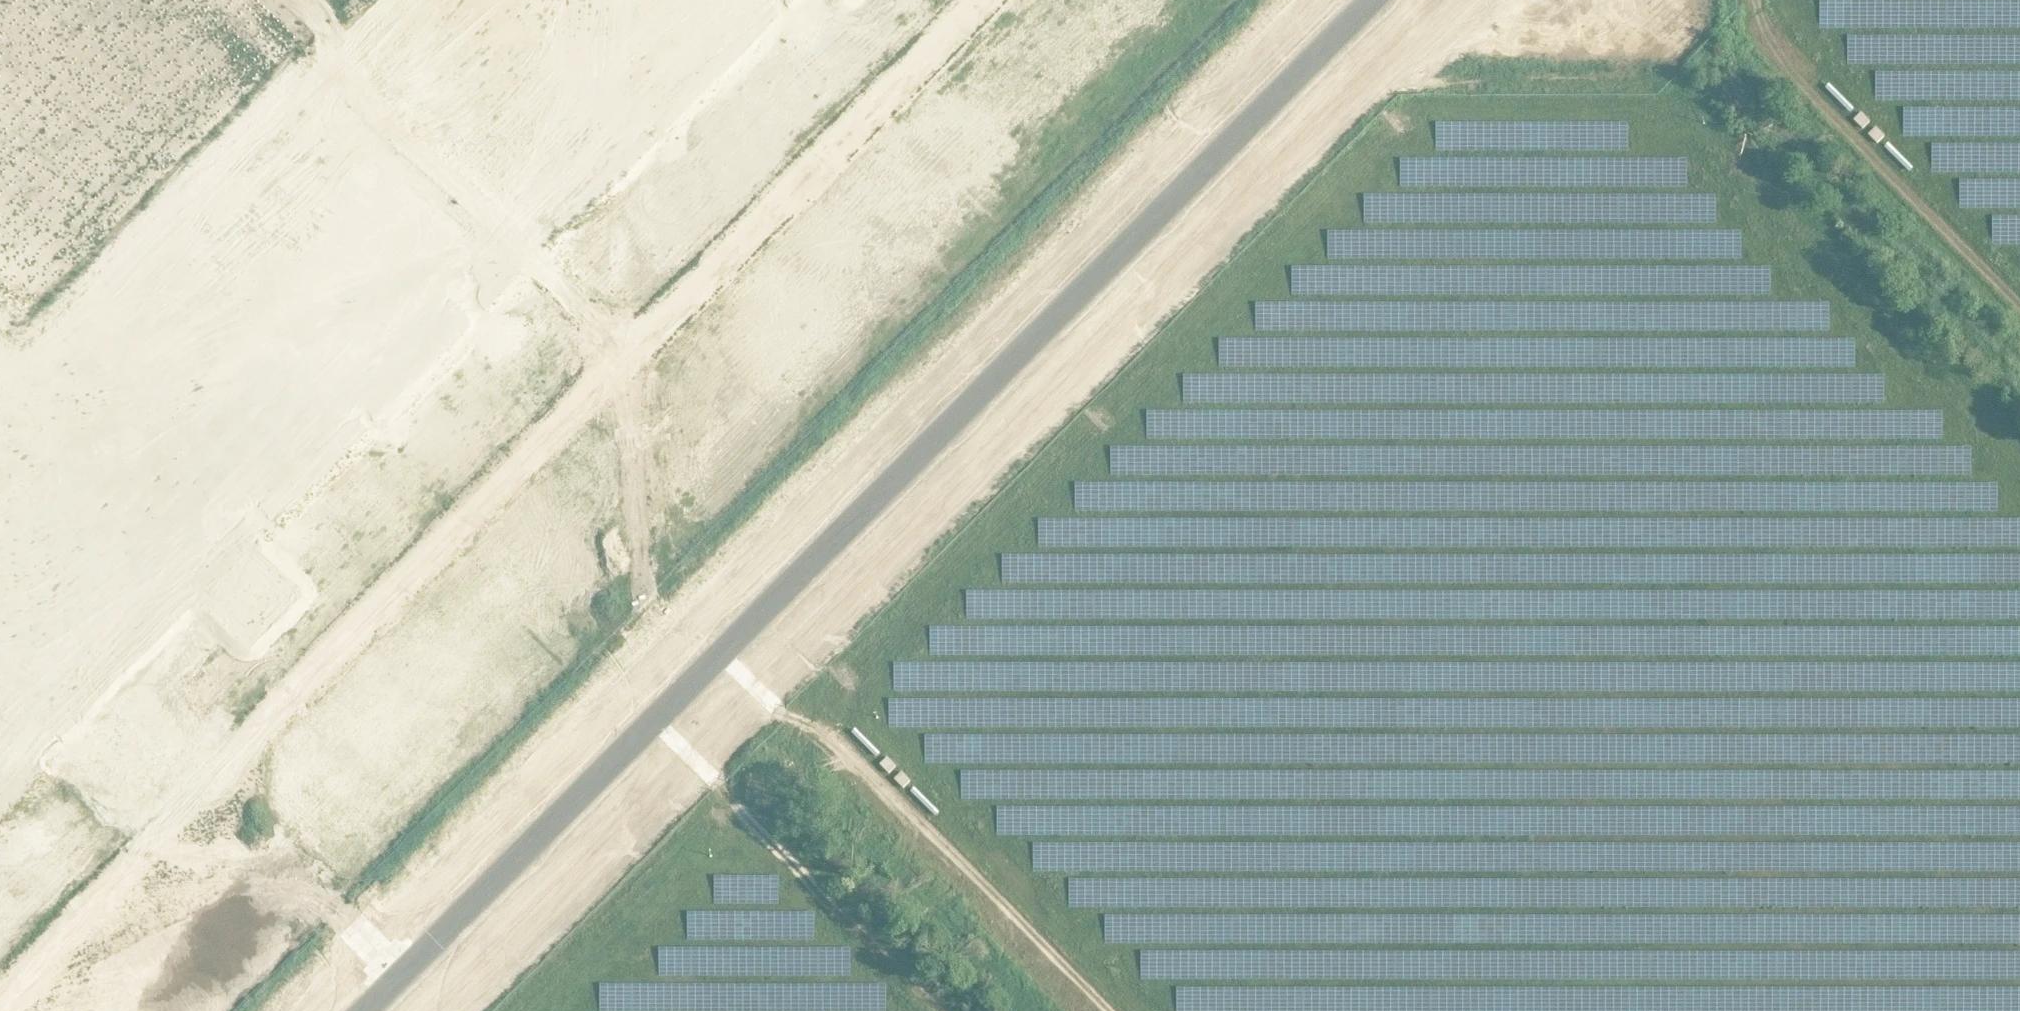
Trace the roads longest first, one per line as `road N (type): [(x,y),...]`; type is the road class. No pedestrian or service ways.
road 1 (unclassified): [(1324,0),(317,1010)]
road 2 (unclassified): [(409,1010),(1415,0)]

